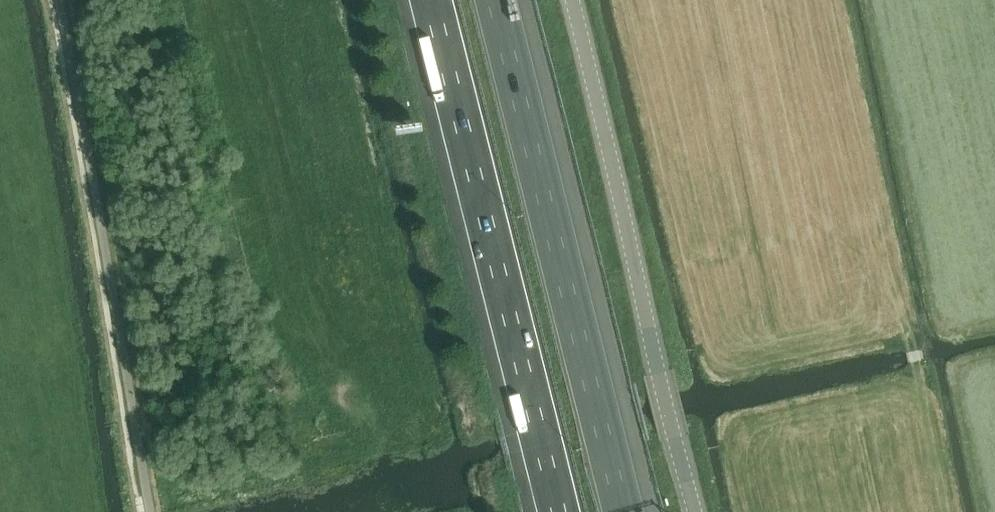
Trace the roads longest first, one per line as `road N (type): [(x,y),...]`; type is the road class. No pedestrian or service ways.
road 1 (motorway): [(430,0),(558,511)]
road 2 (motorway): [(622,511),(494,0)]
road 3 (unclassified): [(693,511),(570,0)]

